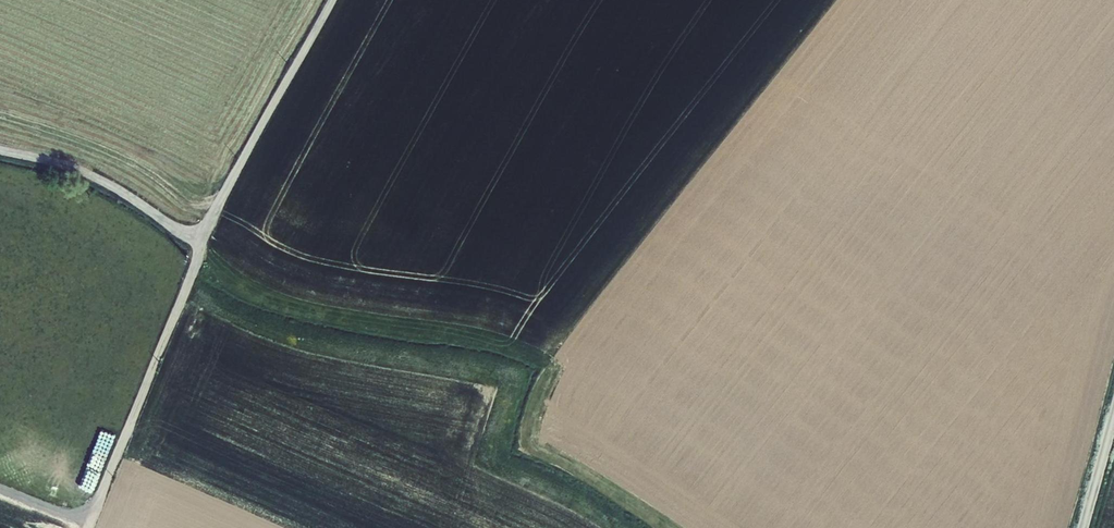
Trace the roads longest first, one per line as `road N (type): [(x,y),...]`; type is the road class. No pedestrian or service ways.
road 1 (unclassified): [(333,0),(201,240),(88,527)]
road 2 (tertiary): [(1113,386),(1077,527)]

